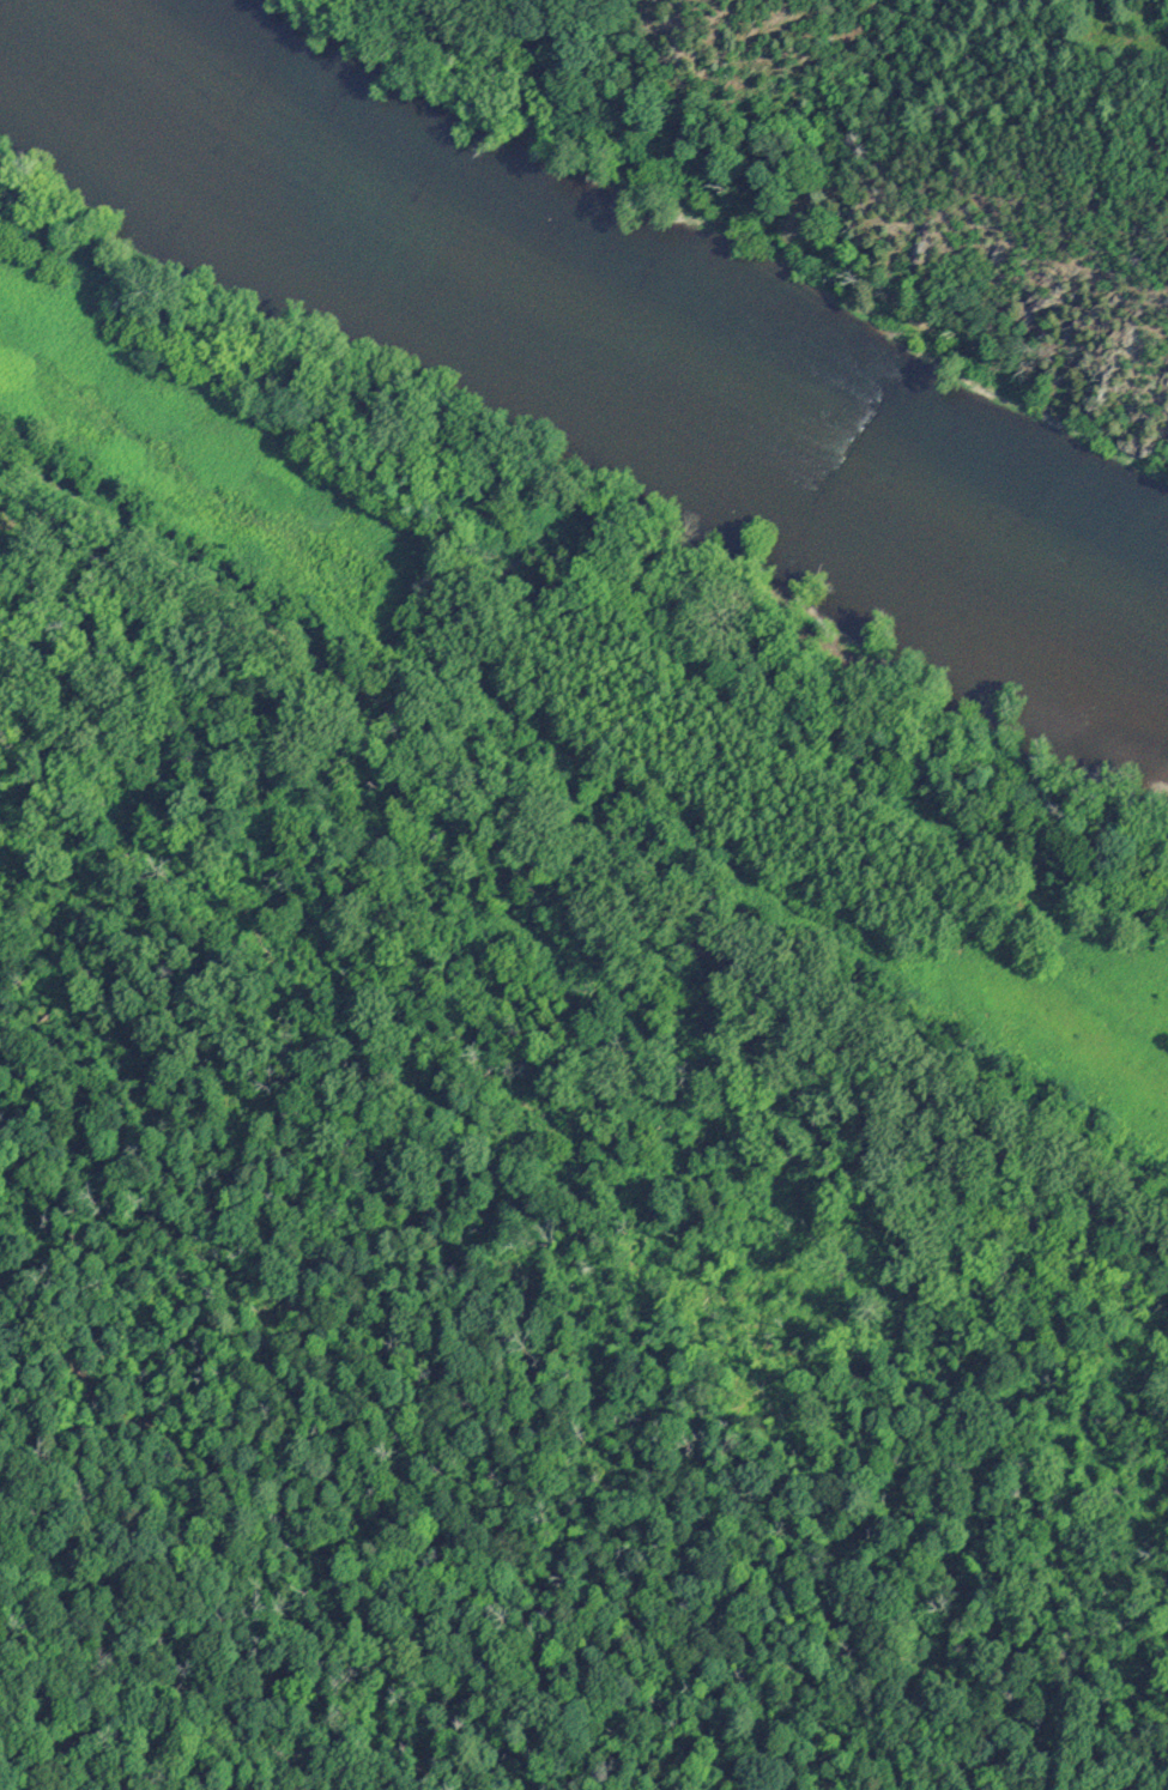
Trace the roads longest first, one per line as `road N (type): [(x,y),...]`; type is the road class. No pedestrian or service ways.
road 1 (residential): [(0,1499),(84,1621),(159,1664),(249,1752),(307,1789)]

